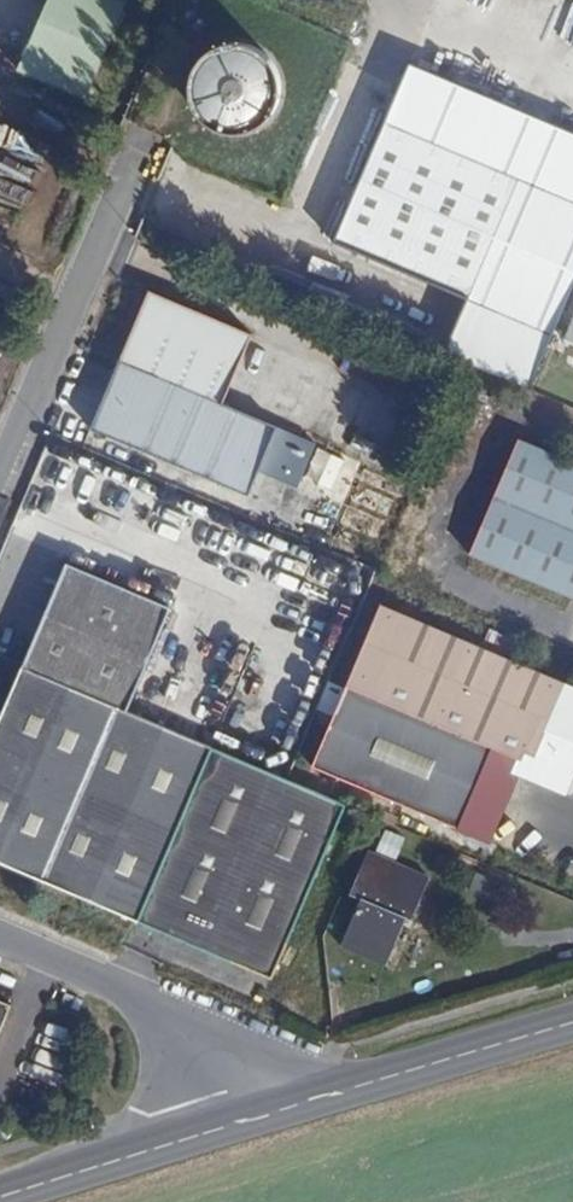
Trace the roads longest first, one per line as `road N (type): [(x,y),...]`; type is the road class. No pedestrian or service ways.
road 1 (secondary): [(0,1197),(572,1023)]

